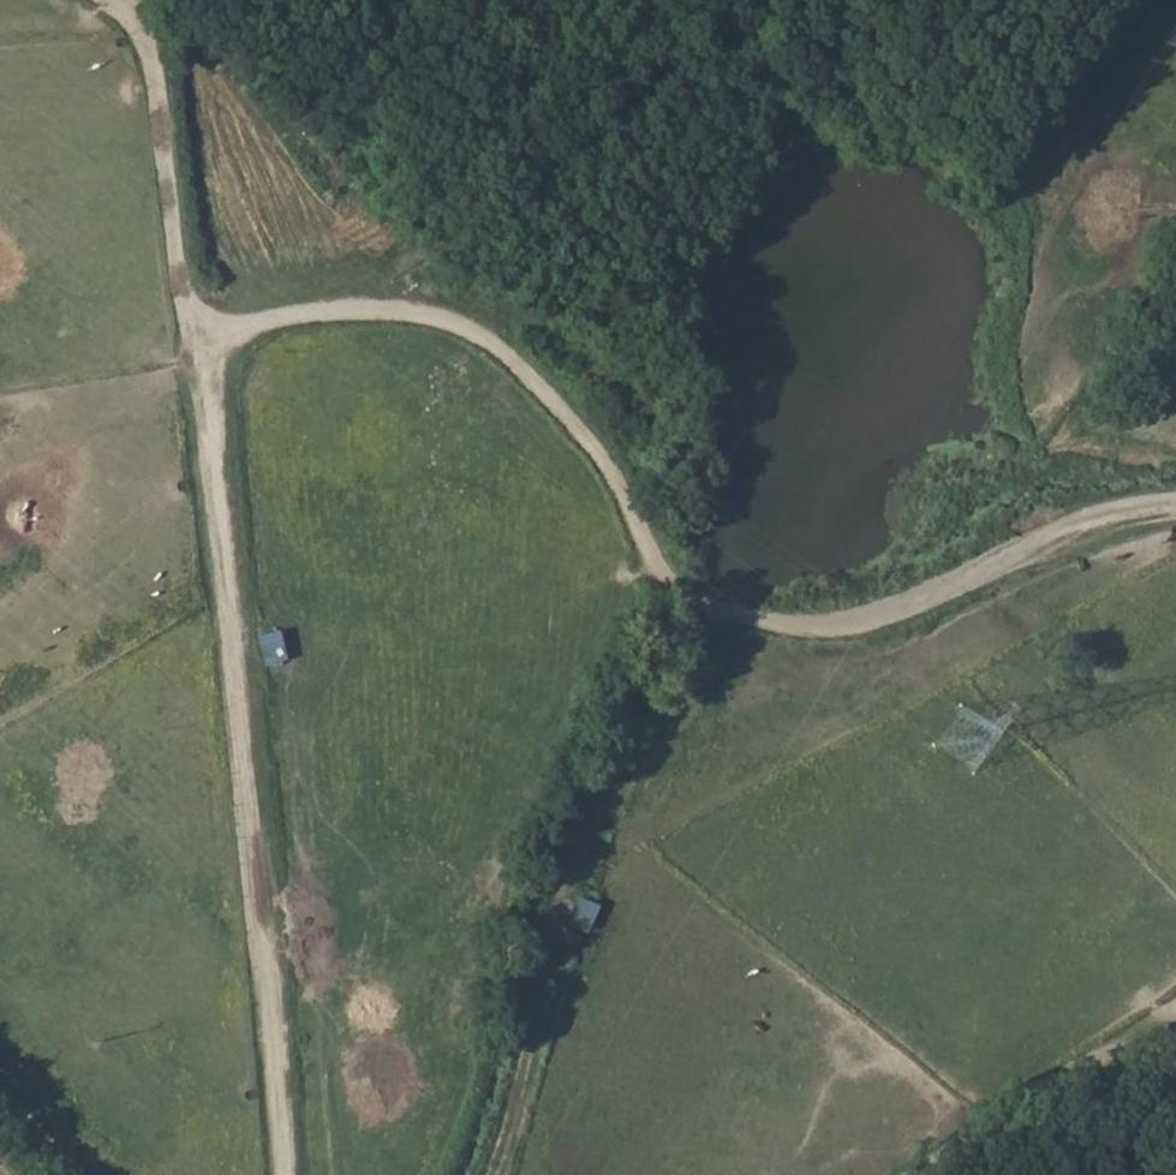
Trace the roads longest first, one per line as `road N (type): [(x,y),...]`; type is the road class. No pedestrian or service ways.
road 1 (track): [(284,1174),(253,725),(209,357),(231,330),(325,315),(451,319),(511,358),(591,449),(641,528),(663,583),(702,612),(759,624),(852,636),(938,610),(1097,518),(1175,508)]
road 2 (track): [(209,357),(181,310),(141,31),(116,0)]
road 3 (track): [(928,1174),(1175,1003)]
road 4 (track): [(88,1174),(0,1079)]

